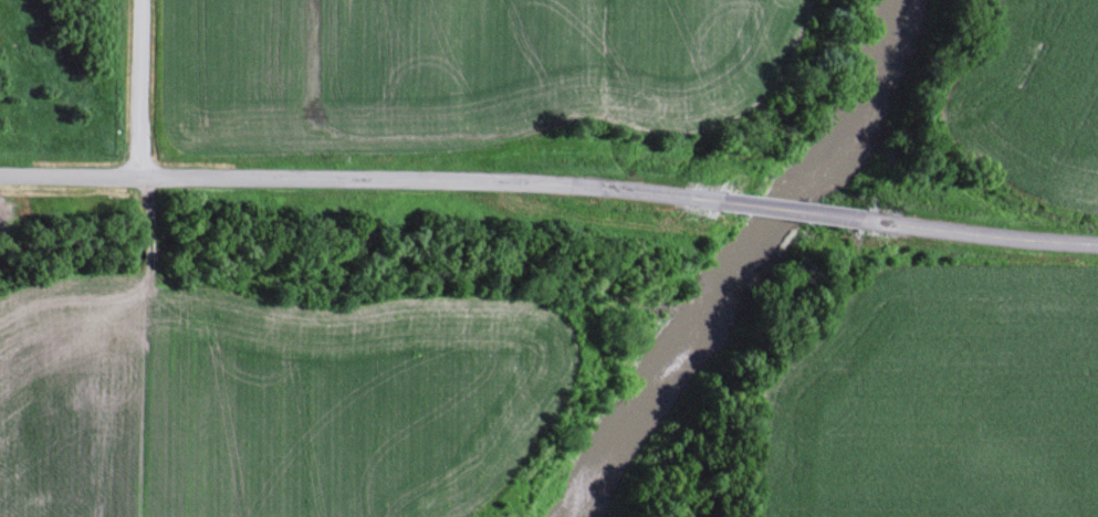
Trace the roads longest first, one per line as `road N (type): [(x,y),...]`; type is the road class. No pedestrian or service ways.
road 1 (tertiary): [(701,197),(0,192)]
road 2 (tertiary): [(1097,244),(861,218)]
road 3 (residential): [(146,193),(146,0)]
road 4 (tertiary): [(861,218),(701,197)]

